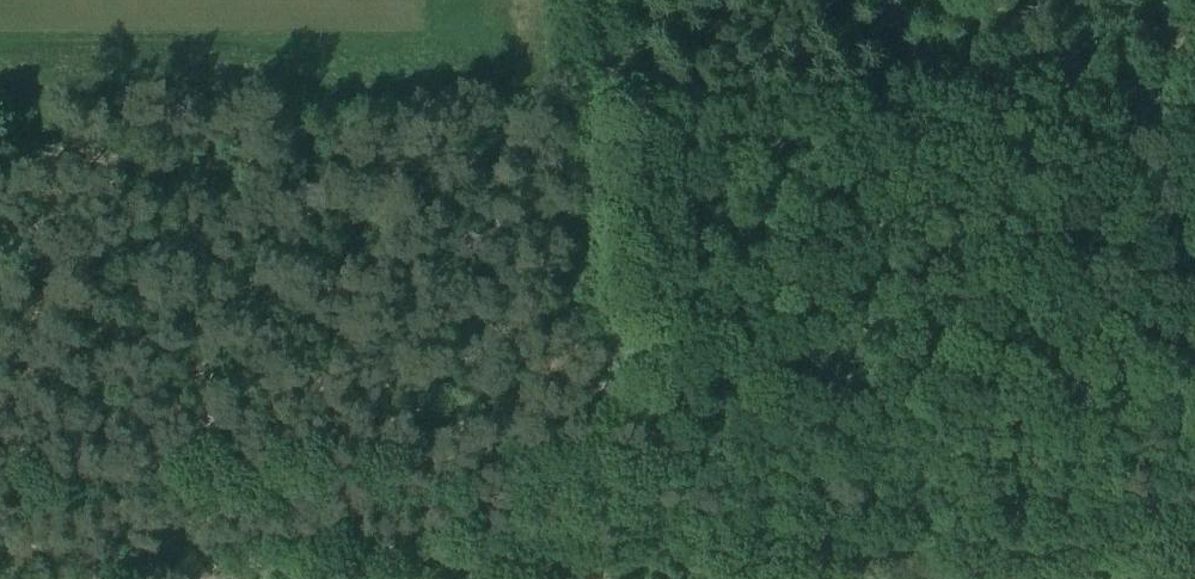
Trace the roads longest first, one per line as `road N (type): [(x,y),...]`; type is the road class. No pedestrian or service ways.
road 1 (track): [(0,141),(27,163),(127,191),(459,186),(620,91),(615,0)]
road 2 (track): [(620,91),(634,411)]

